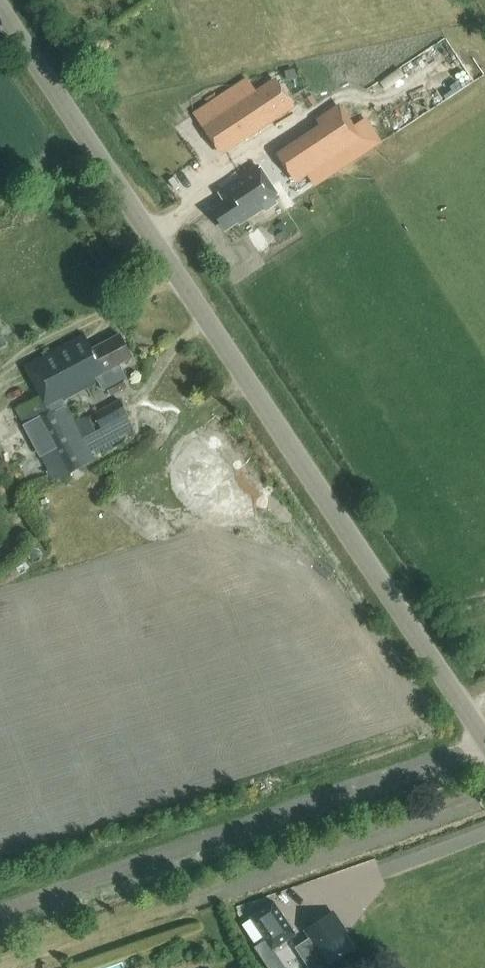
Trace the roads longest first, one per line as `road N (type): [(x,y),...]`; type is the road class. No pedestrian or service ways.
road 1 (tertiary): [(484,732),(10,0)]
road 2 (track): [(484,796),(3,967)]

